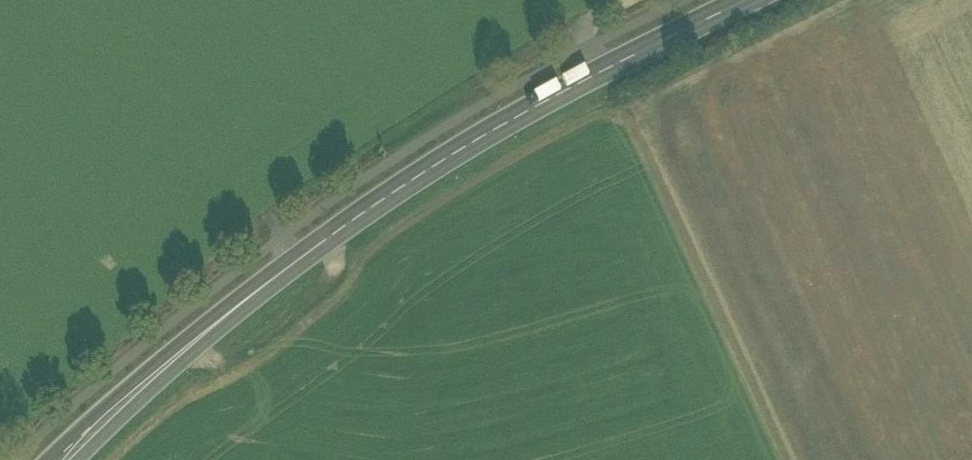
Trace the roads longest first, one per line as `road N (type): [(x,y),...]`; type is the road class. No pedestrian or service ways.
road 1 (secondary): [(65,459),(269,283),(421,175),(748,0)]
road 2 (track): [(587,22),(275,212),(283,238),(301,259)]

